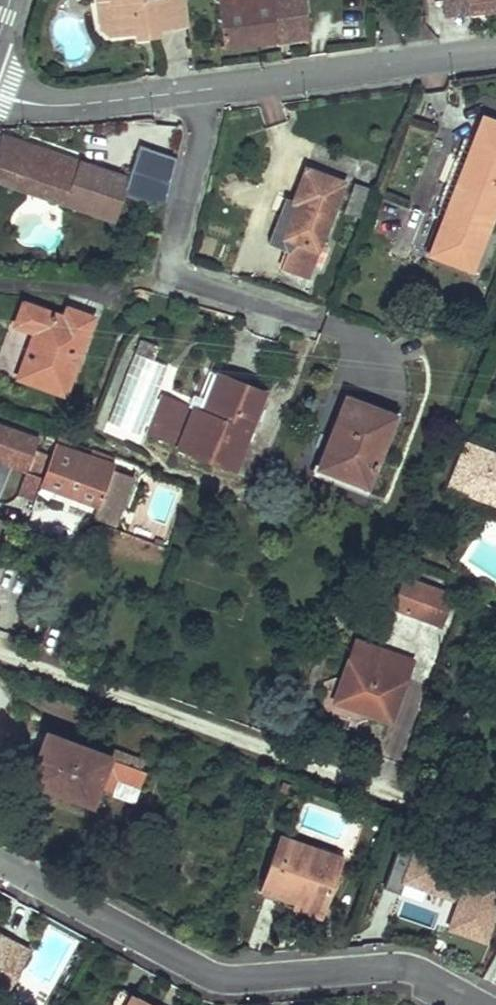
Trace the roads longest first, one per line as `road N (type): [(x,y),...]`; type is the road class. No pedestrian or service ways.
road 1 (residential): [(478,1004),(398,968),(230,981),(205,975),(0,863)]
road 2 (residential): [(0,95),(80,105),(495,53)]

